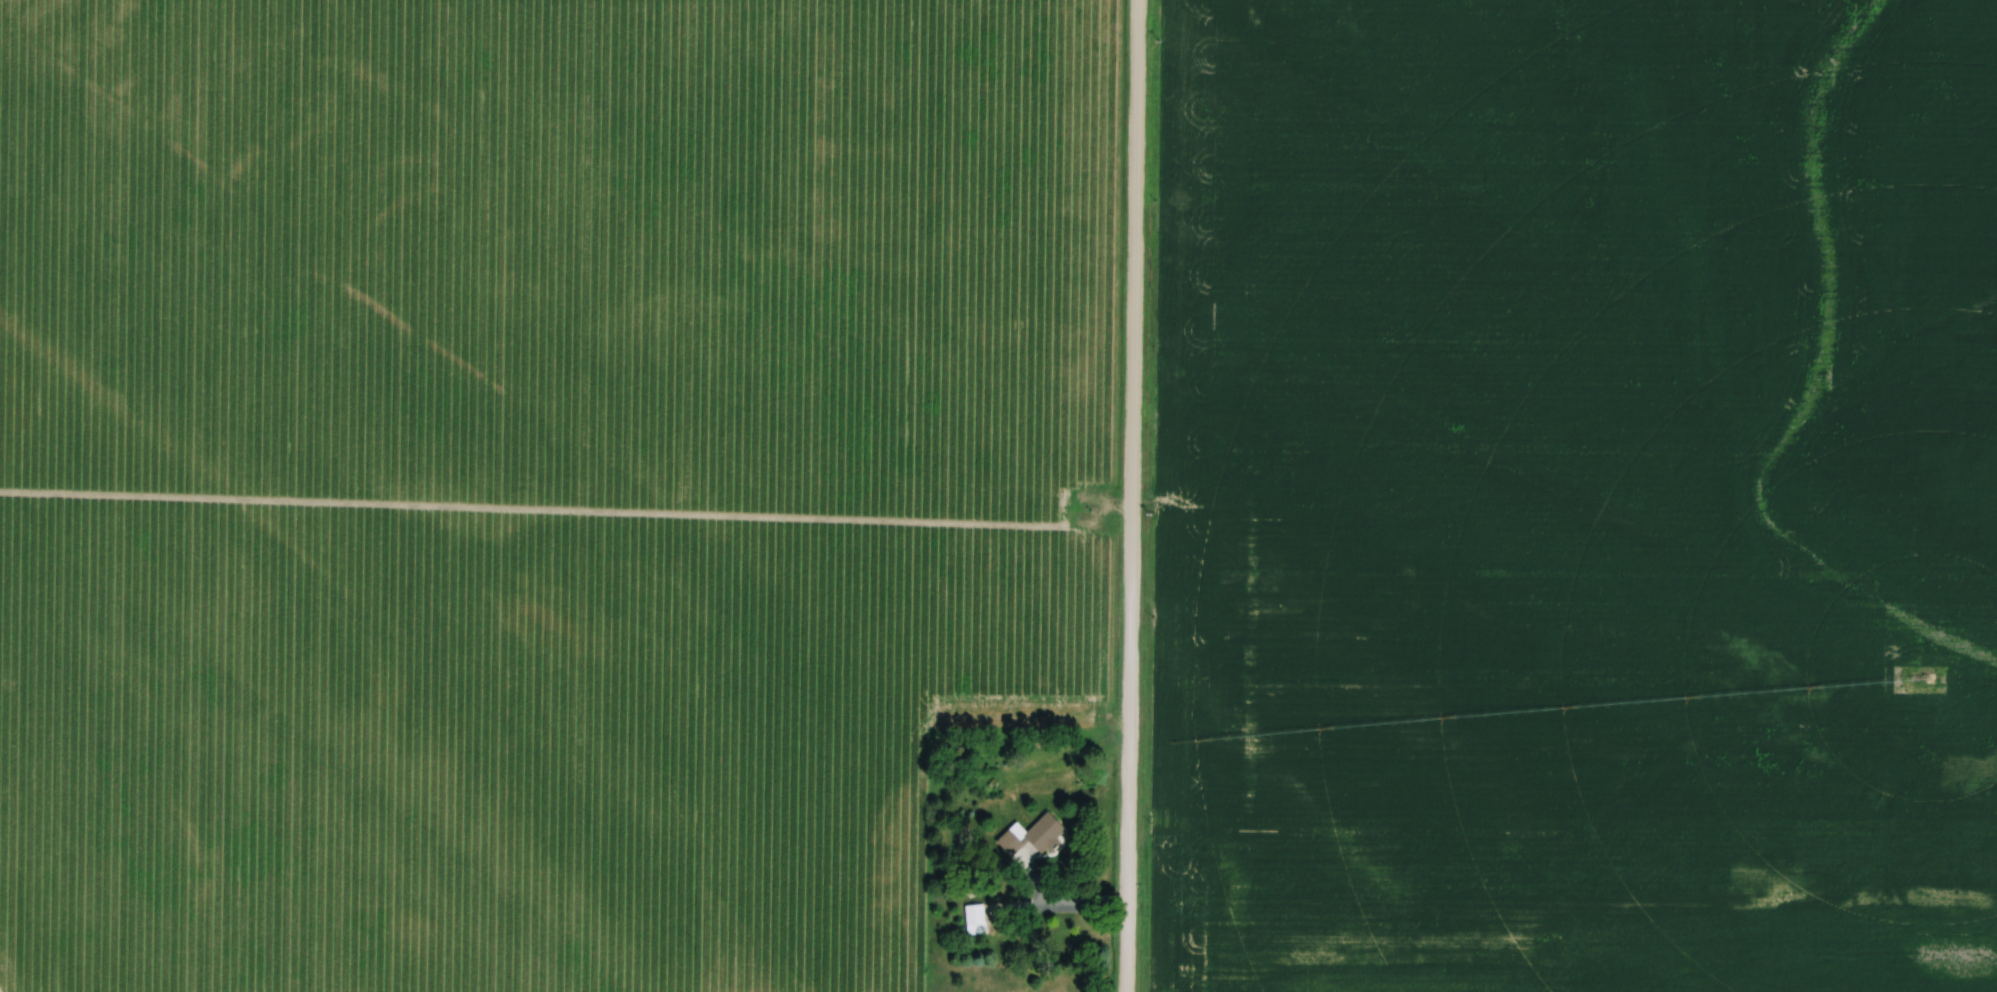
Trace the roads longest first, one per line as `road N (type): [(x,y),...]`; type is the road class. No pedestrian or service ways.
road 1 (residential): [(1127,991),(1138,0)]

